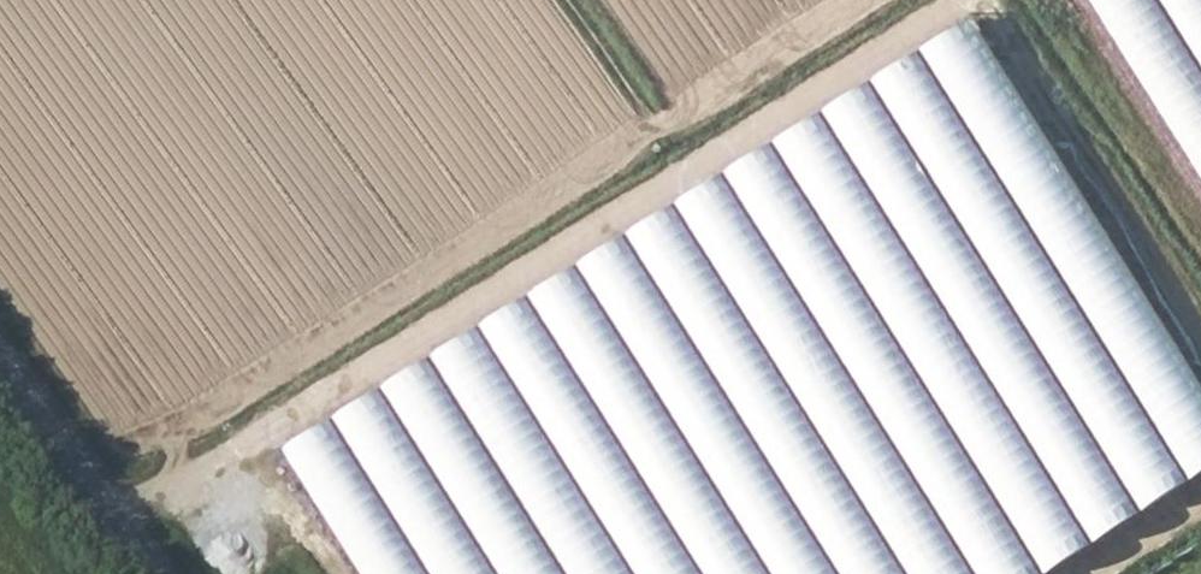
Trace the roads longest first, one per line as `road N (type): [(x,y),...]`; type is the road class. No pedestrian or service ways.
road 1 (unclassified): [(0,370),(150,573)]

